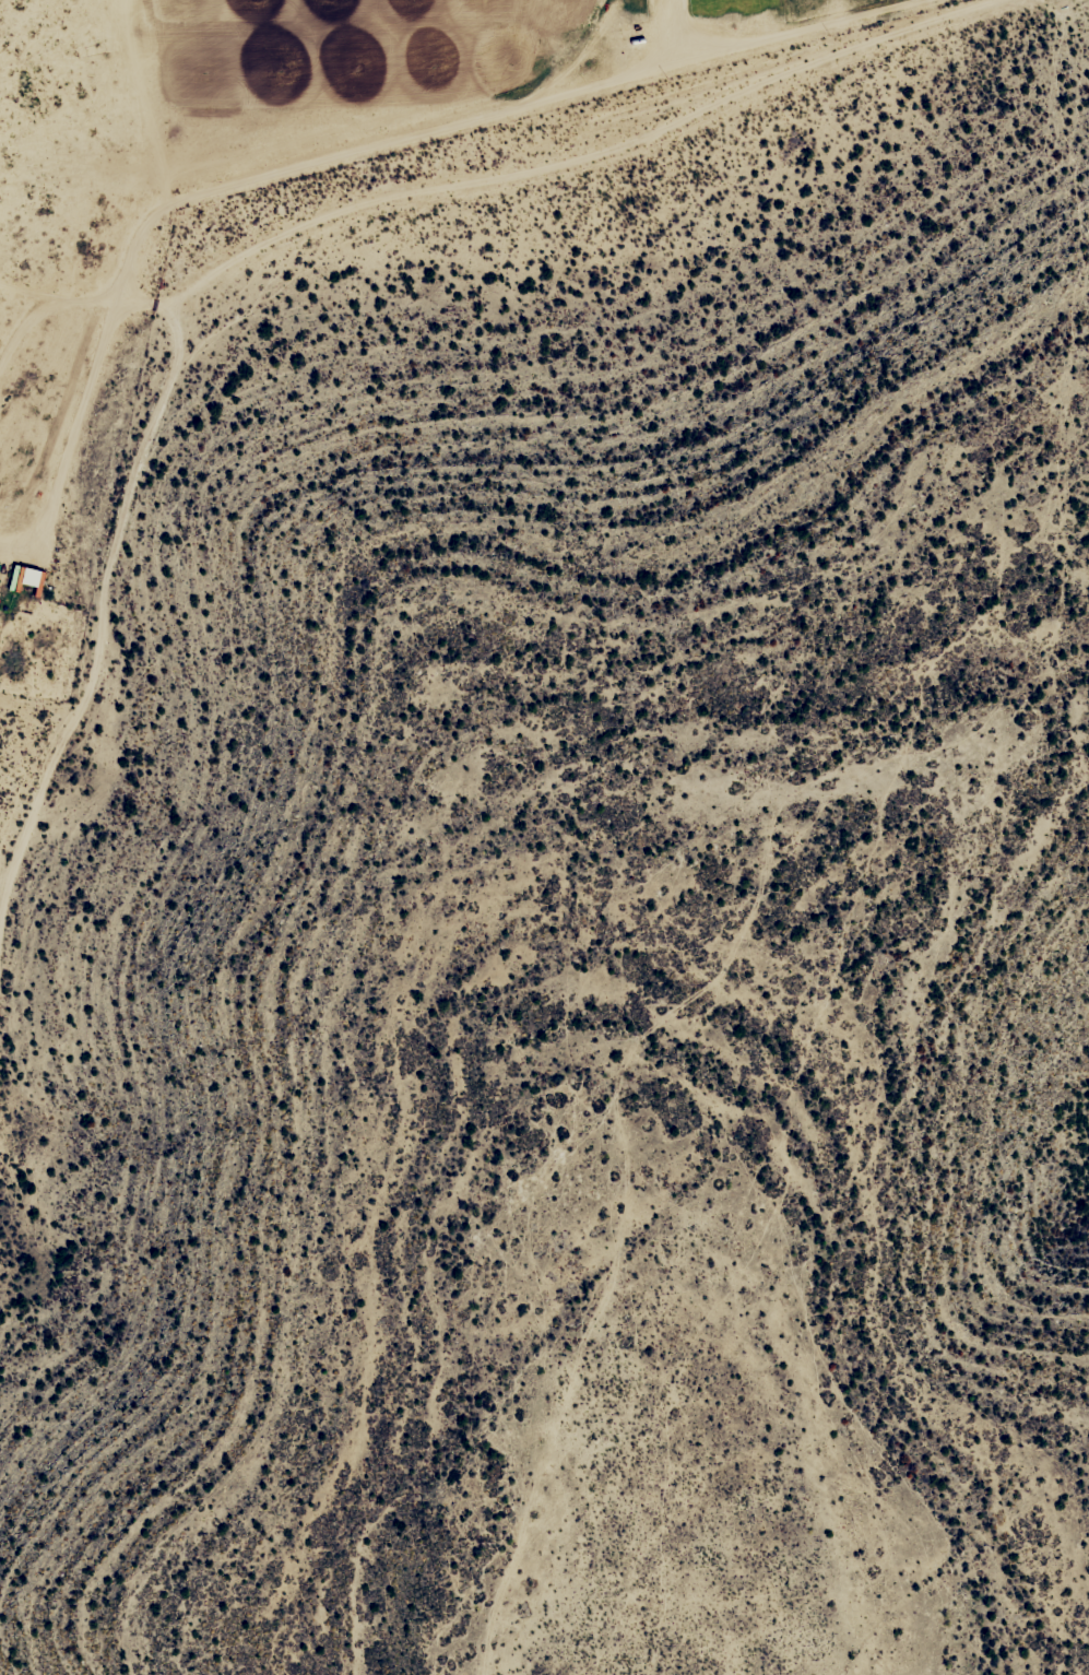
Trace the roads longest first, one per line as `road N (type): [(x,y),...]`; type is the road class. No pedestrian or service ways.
road 1 (track): [(0,930),(46,807),(73,373),(121,308),(879,47),(972,0)]

